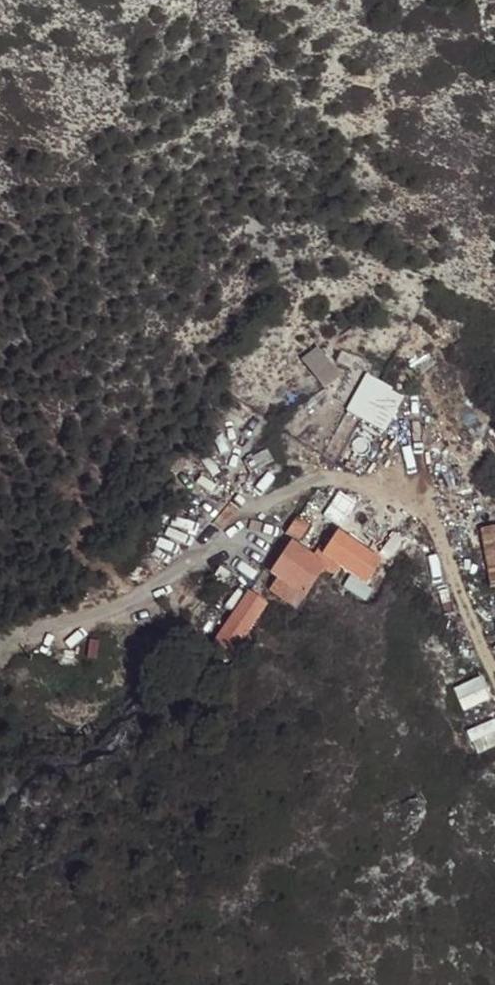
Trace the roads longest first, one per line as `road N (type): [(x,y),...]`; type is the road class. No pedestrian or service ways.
road 1 (unclassified): [(0,633),(147,592),(264,507)]

